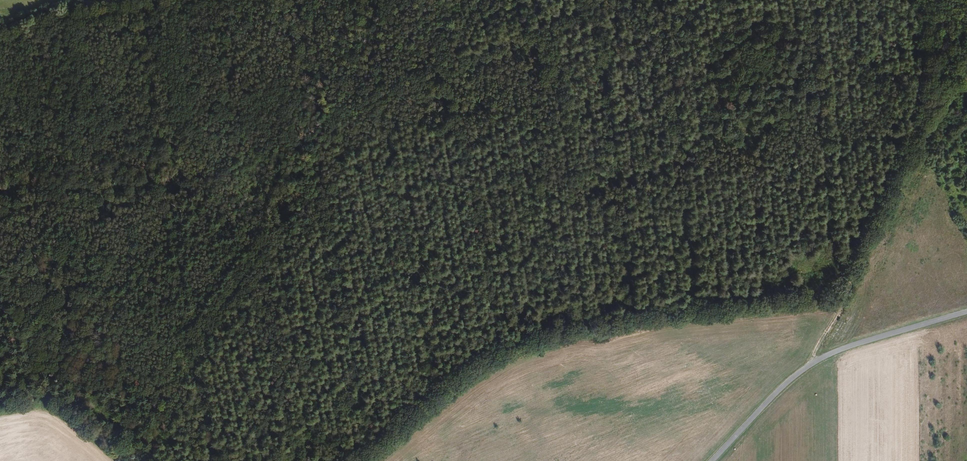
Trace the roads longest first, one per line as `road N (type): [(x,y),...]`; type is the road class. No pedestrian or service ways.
road 1 (track): [(149,460),(192,347),(260,251),(327,120),(307,0)]
road 2 (track): [(965,77),(939,110),(809,362)]
road 3 (tertiary): [(966,311),(809,362),(707,460)]

